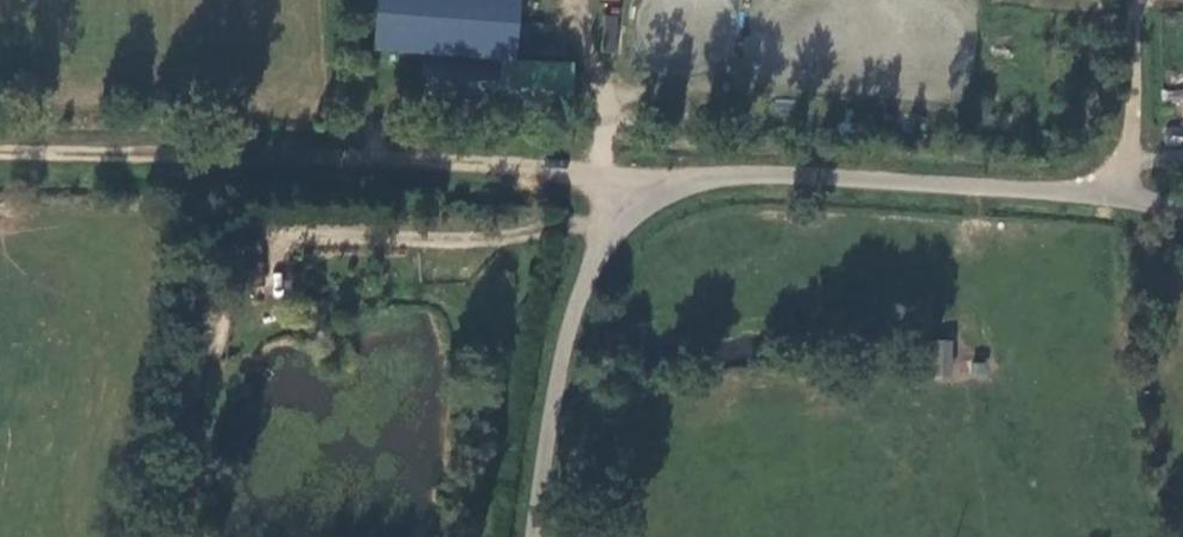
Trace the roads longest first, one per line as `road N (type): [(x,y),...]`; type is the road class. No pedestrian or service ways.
road 1 (unclassified): [(1182,210),(1132,195),(751,169),(654,190),(600,248),(567,332),(533,536)]
road 2 (track): [(0,153),(573,171),(654,190)]
road 3 (track): [(1132,195),(1130,0)]

